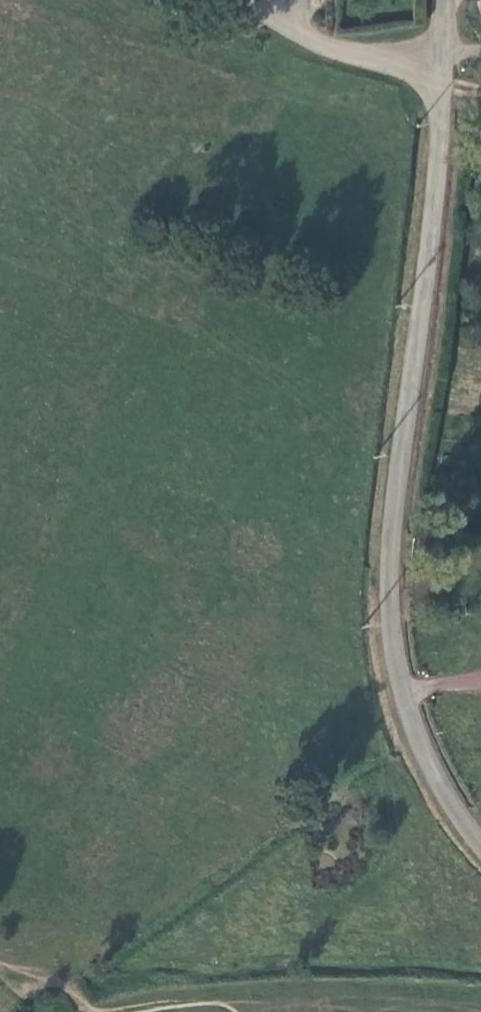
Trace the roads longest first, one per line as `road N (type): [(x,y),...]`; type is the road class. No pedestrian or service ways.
road 1 (unclassified): [(480,846),(443,794),(409,721),(395,660),(389,563),(442,136),(441,0)]

